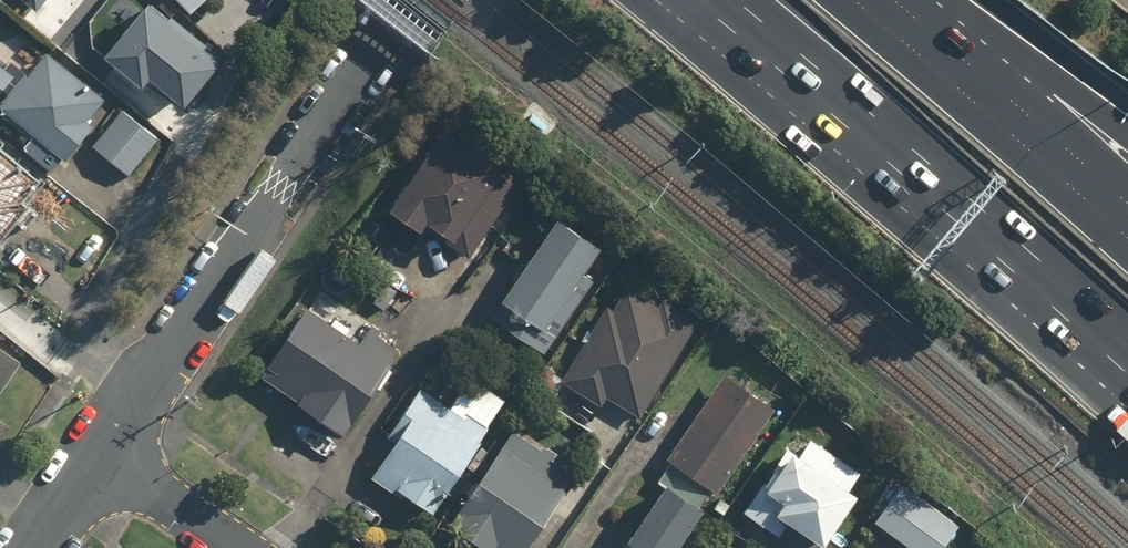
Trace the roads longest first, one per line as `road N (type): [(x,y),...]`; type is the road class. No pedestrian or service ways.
road 1 (residential): [(405,0),(99,452)]
road 2 (motorway): [(1127,341),(731,0)]
road 3 (motorway): [(853,0),(1127,240)]
road 4 (motorway): [(925,0),(1063,84),(1127,136)]
road 5 (residential): [(239,547),(99,452)]

